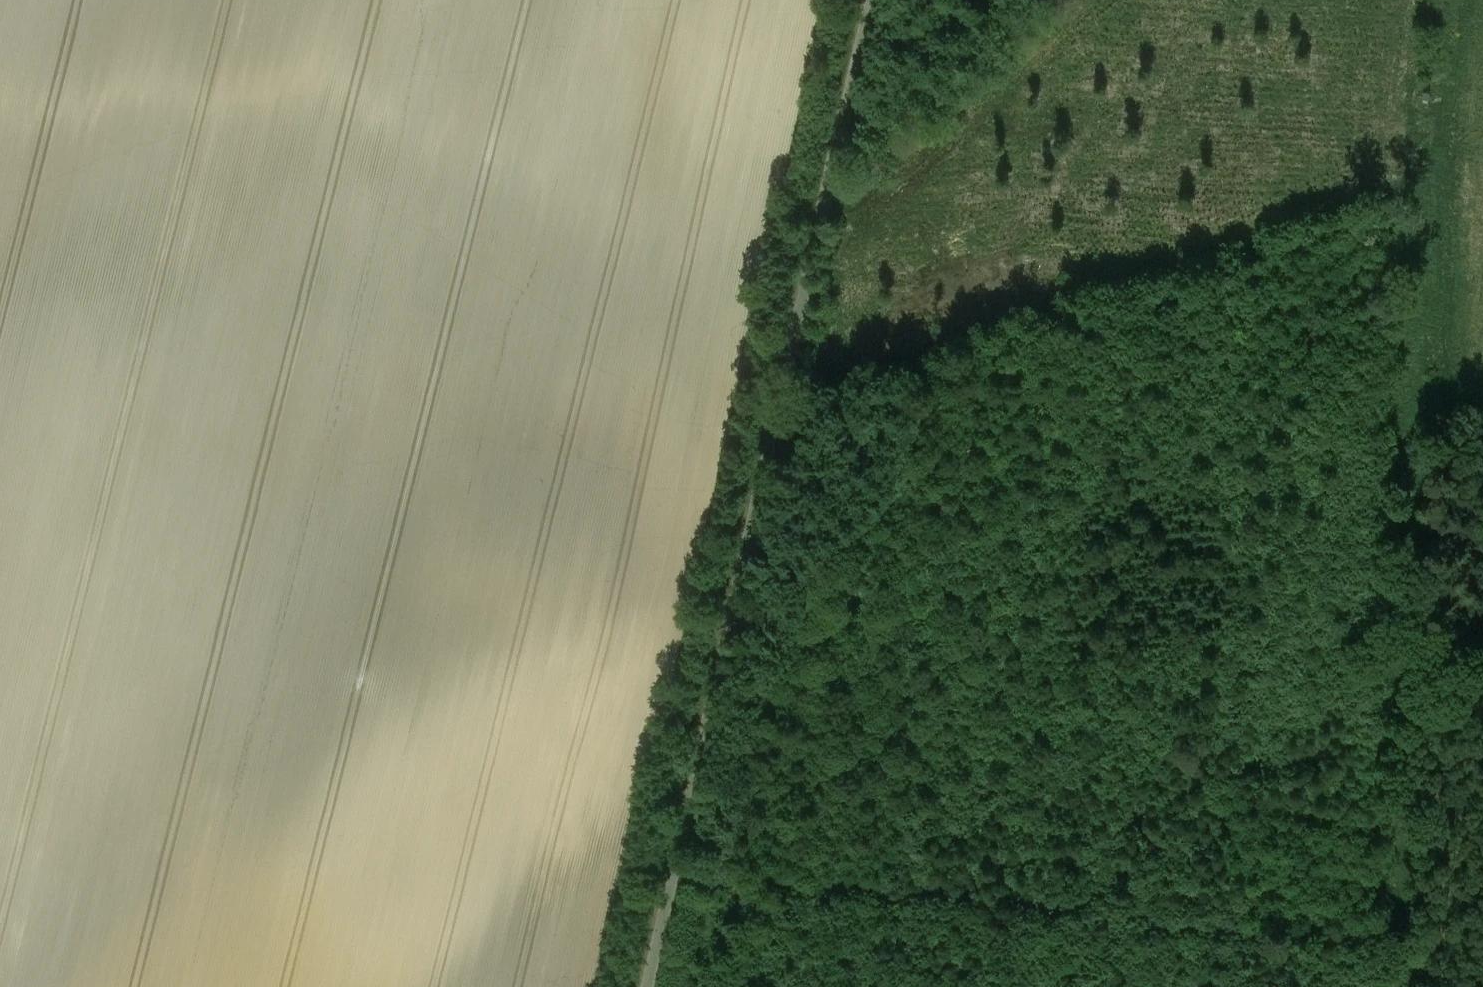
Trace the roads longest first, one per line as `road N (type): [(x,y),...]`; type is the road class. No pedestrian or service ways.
road 1 (track): [(875,0),(653,986)]
road 2 (track): [(1443,0),(1407,986)]

